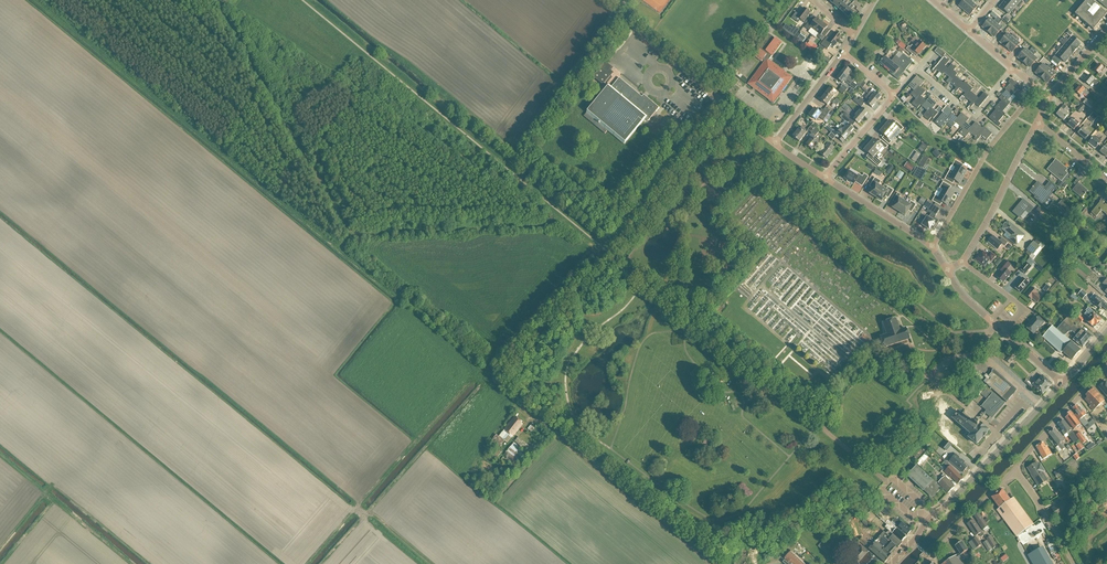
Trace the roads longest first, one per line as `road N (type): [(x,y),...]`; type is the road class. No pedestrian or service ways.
road 1 (track): [(715,563),(480,371)]
road 2 (residential): [(775,144),(621,16)]
road 3 (tertiary): [(928,519),(1063,384)]
road 4 (residential): [(1037,90),(991,146),(933,247)]
road 5 (track): [(724,104),(609,253)]
road 6 (residential): [(963,262),(1038,123)]
road 7 (unclassified): [(1015,470),(1106,368)]
road 8 (unclassified): [(925,563),(1015,470)]
road 9 (residential): [(933,247),(825,178)]

